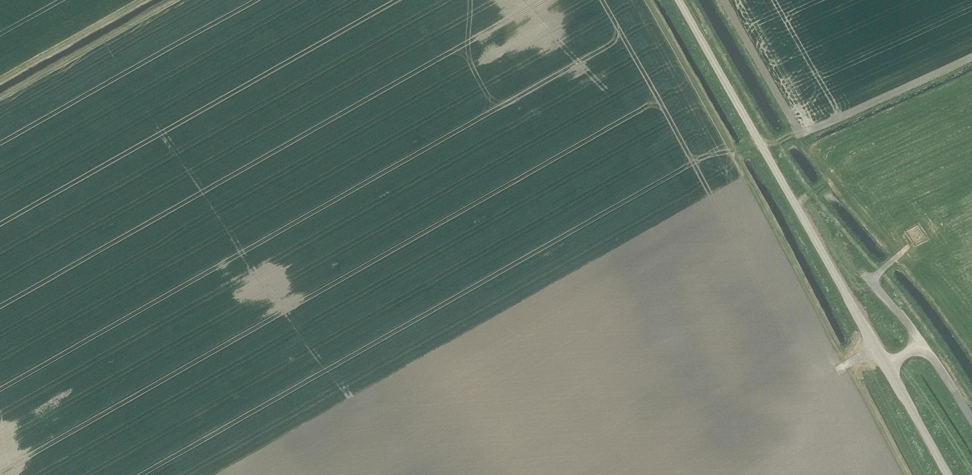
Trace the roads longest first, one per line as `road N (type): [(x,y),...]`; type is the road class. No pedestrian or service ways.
road 1 (unclassified): [(944,474),(682,0)]

